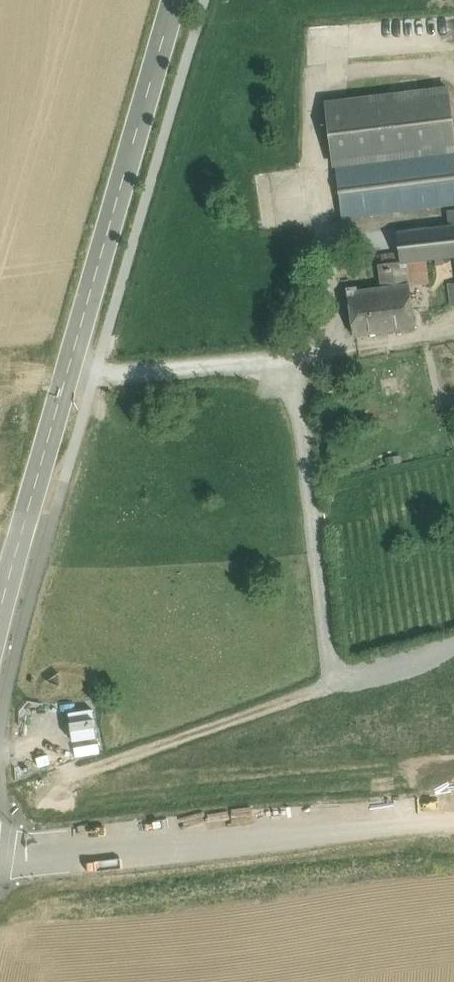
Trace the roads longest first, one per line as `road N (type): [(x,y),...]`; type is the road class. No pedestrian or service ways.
road 1 (tertiary): [(0,608),(172,0)]
road 2 (secondary): [(0,864),(453,812)]

